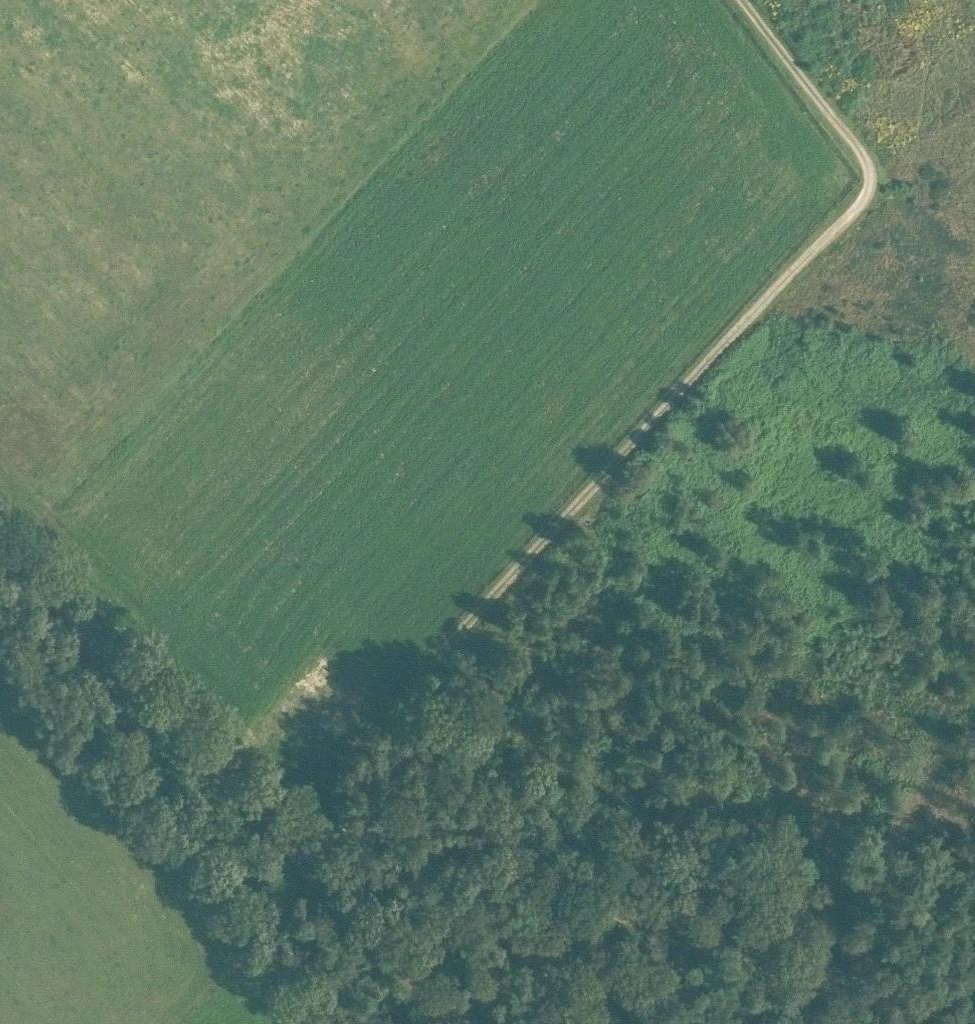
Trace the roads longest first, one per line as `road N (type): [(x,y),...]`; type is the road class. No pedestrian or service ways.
road 1 (track): [(743,0),(861,153),(869,170),(864,198),(437,657)]
road 2 (tertiary): [(455,1023),(0,537)]

